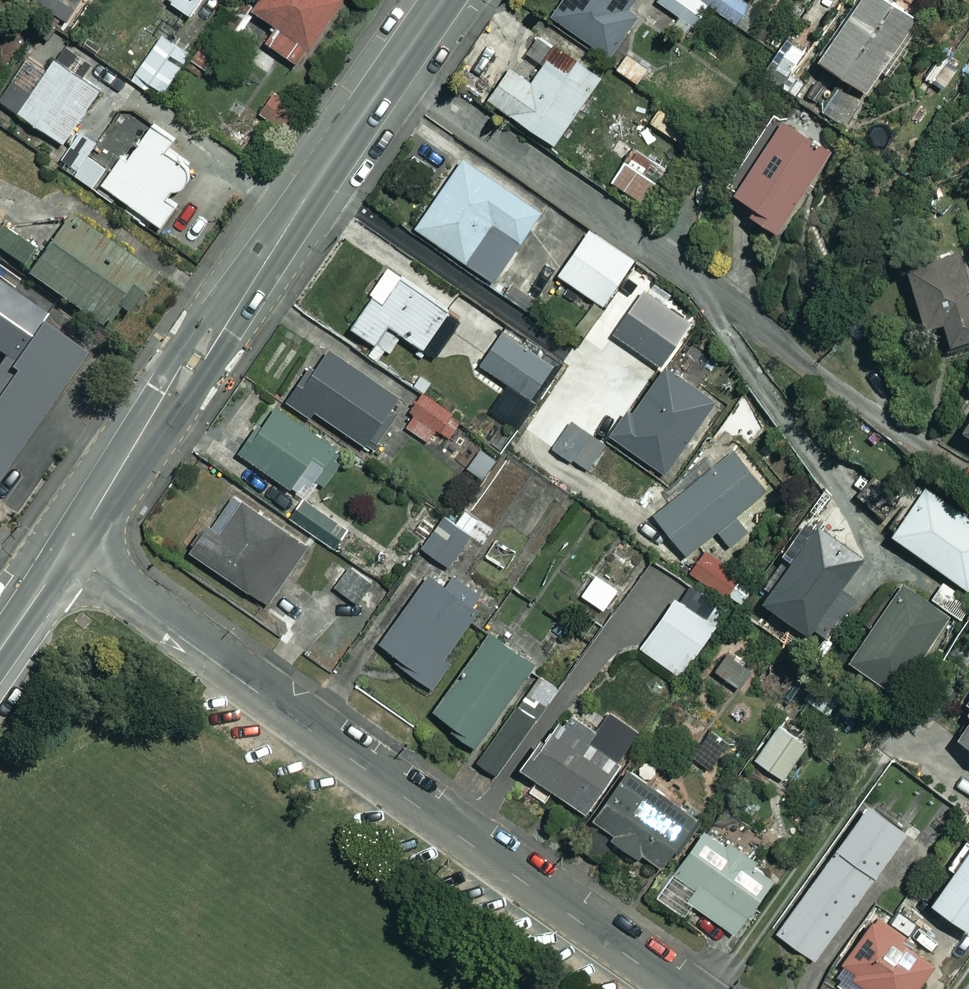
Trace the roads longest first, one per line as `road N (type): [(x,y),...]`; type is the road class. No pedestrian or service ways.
road 1 (residential): [(65,554),(676,988)]
road 2 (tertiary): [(65,554),(445,0)]

